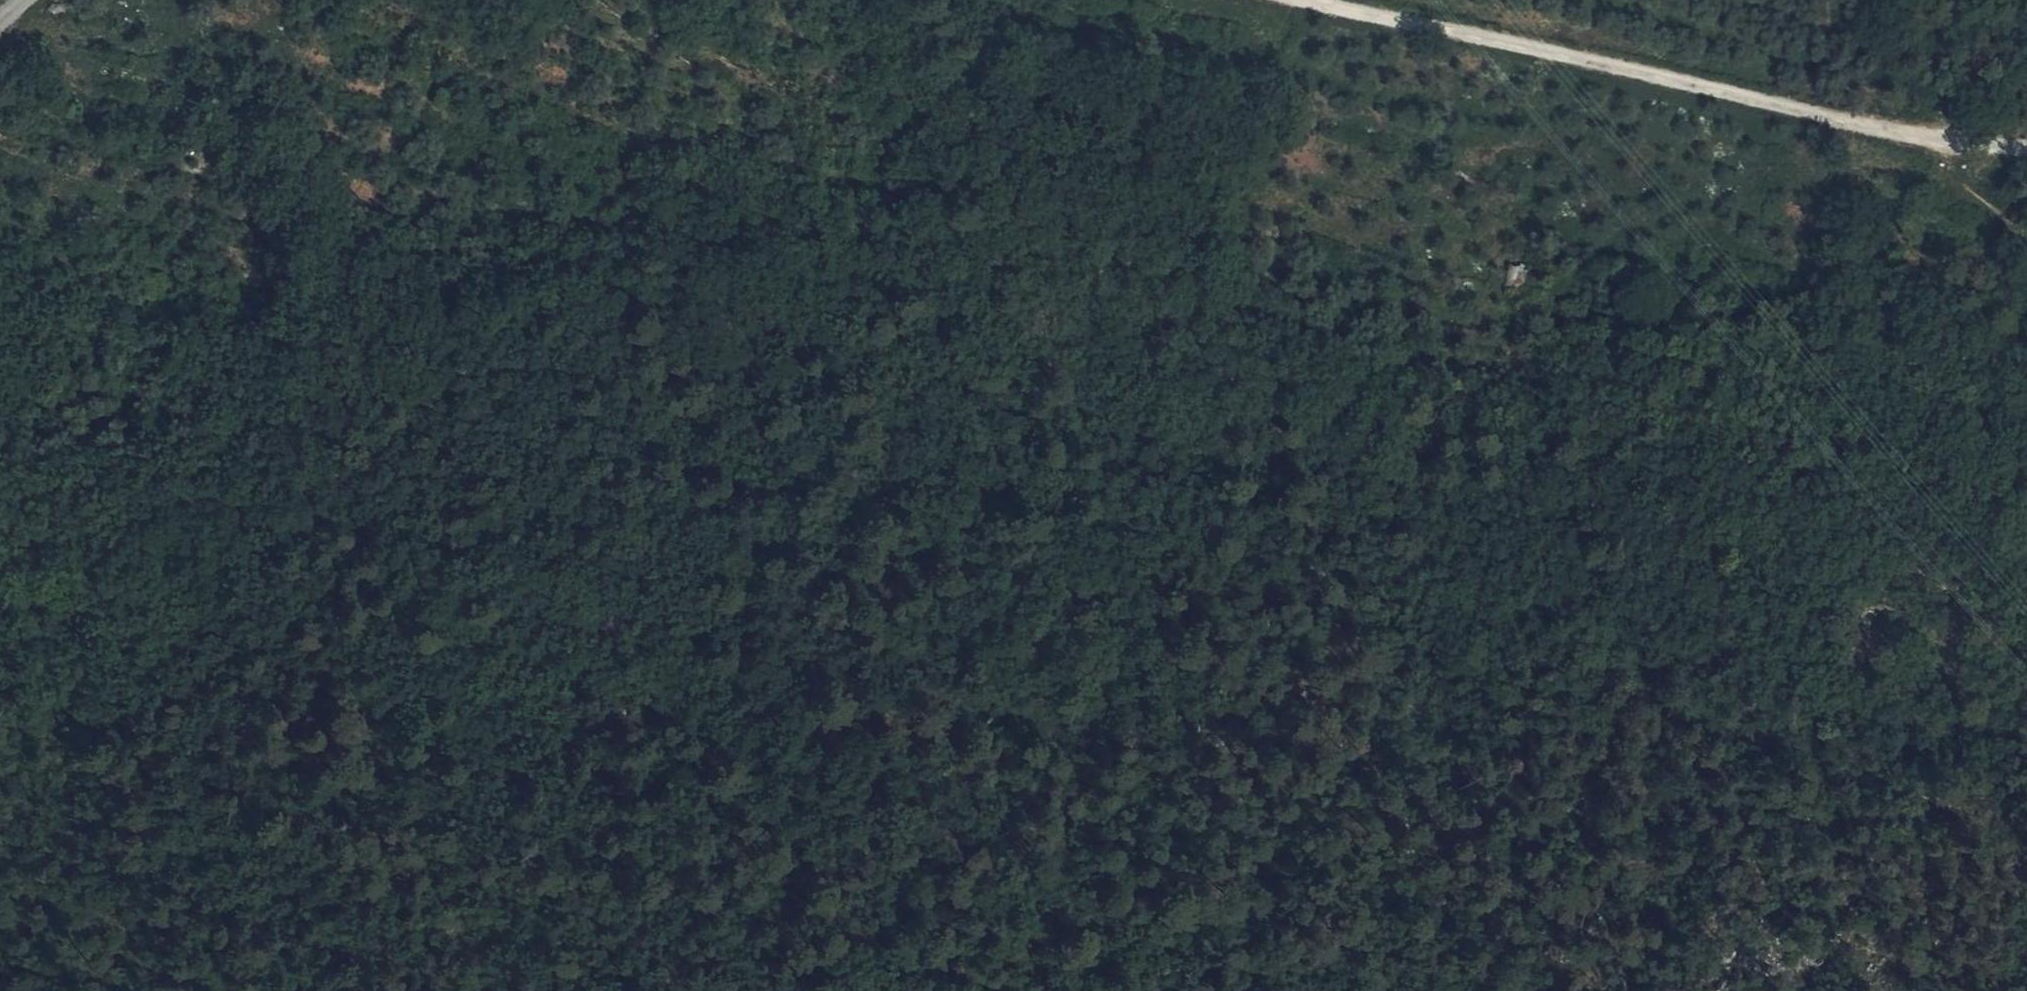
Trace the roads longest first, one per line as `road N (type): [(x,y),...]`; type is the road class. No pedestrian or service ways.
road 1 (track): [(1315,0),(1908,137),(2026,149)]

